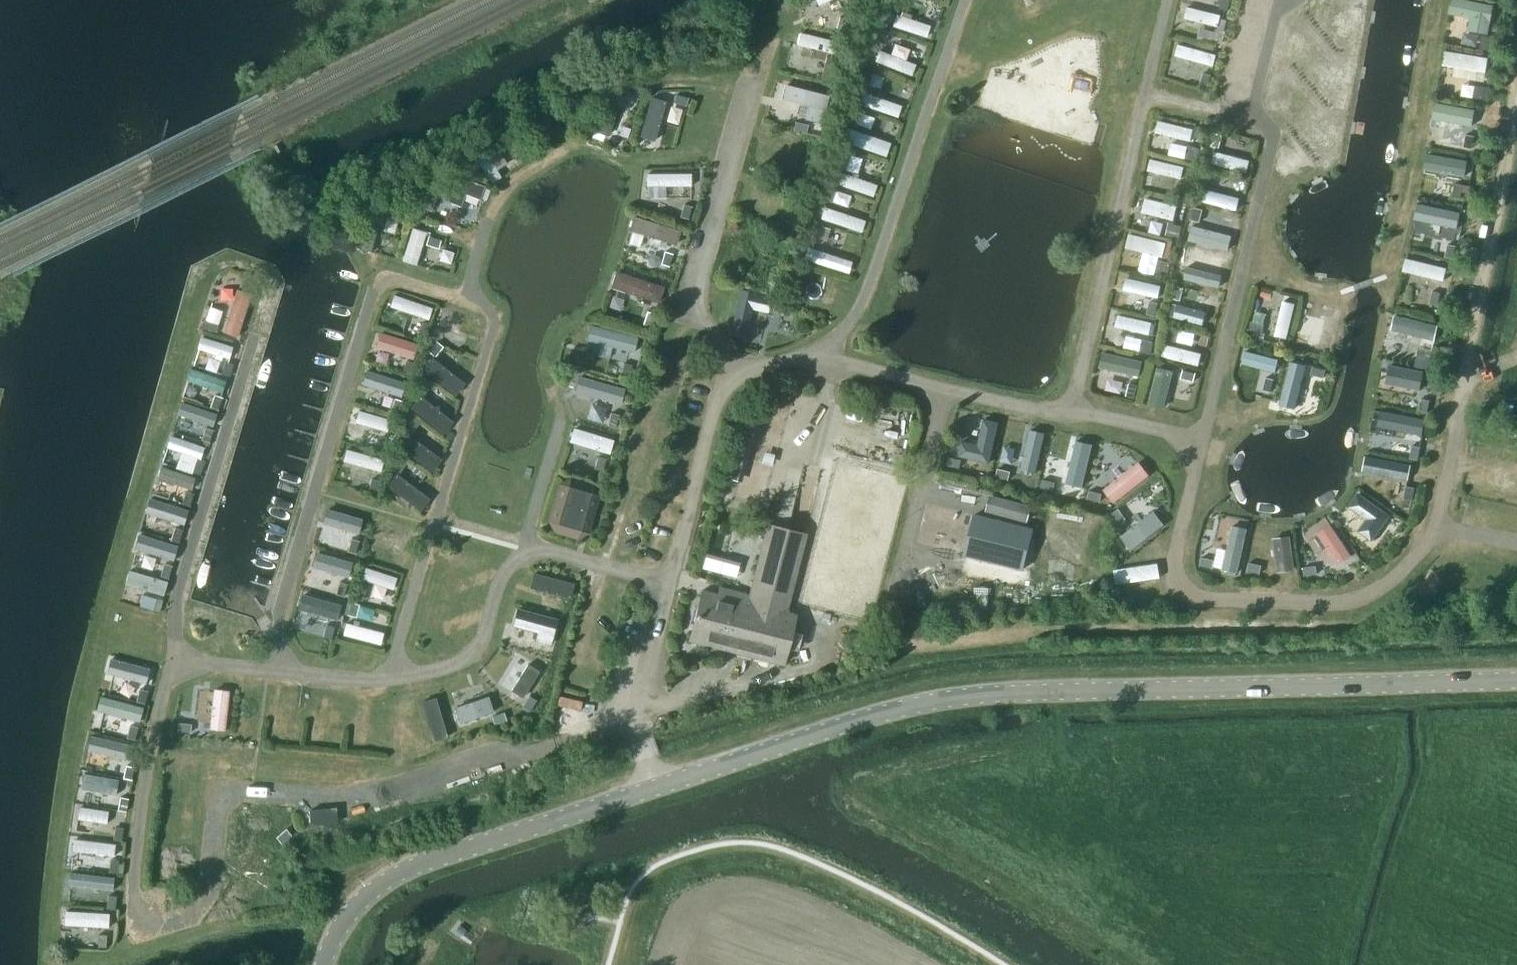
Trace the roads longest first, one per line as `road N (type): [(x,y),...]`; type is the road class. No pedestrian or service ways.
road 1 (tertiary): [(1516,680),(1008,691),(894,709),(404,871),(347,917),(323,964)]

